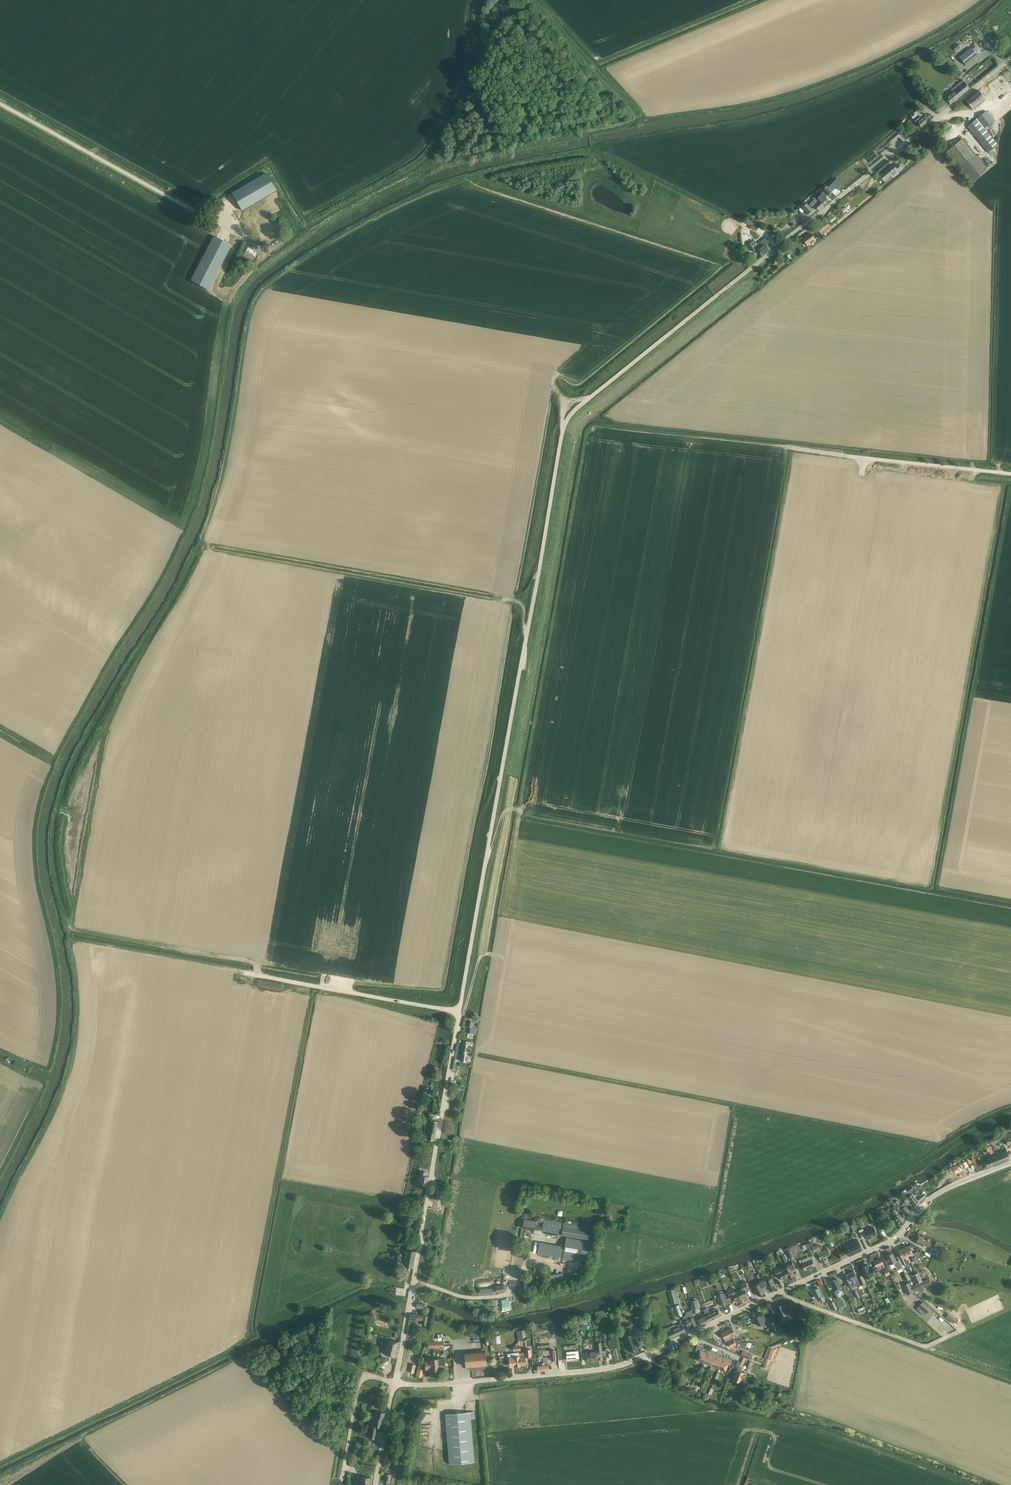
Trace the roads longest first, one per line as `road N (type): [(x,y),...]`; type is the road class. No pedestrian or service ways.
road 1 (track): [(249,975),(72,941),(56,831),(79,755),(200,554),(229,449),(252,309),(272,281),(308,256),(416,198),(593,151)]
road 2 (unclassified): [(460,1011),(570,414),(1010,59)]
road 3 (track): [(460,1011),(480,958),(494,955),(594,426),(1010,474)]
road 4 (track): [(484,0),(470,71),(427,158),(265,254),(234,291)]
road 5 (unclassified): [(1010,1163),(934,1196),(892,1241),(694,1333)]
road 6 (unclassified): [(694,1333),(606,1369),(395,1383)]
road 7 (unclassified): [(265,254),(0,106)]
road 8 (unclassified): [(413,1284),(460,1011)]
road 9 (unclassified): [(460,1011),(249,975)]
road 10 (residential): [(523,1269),(502,1296),(413,1284)]

